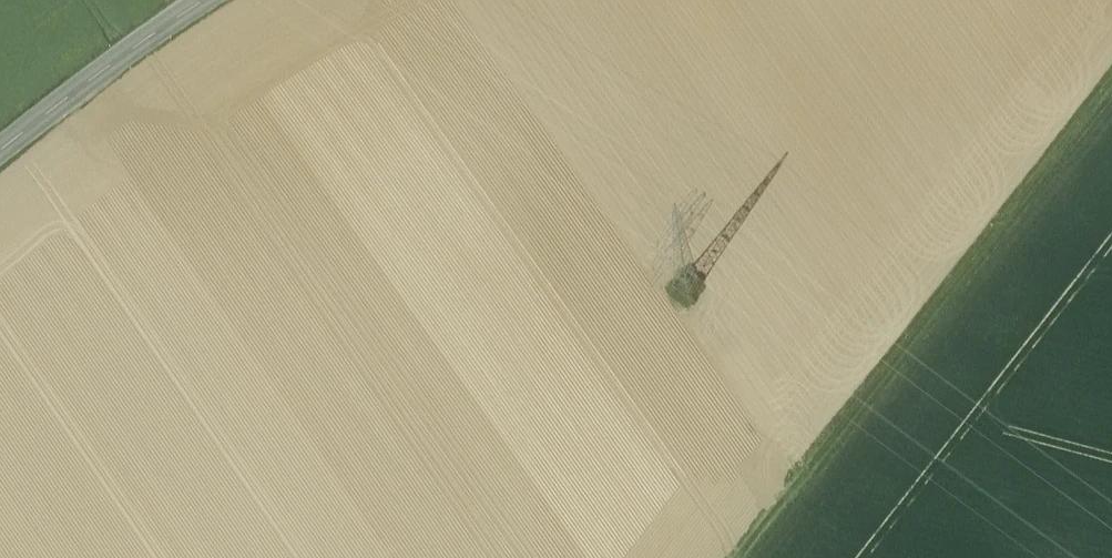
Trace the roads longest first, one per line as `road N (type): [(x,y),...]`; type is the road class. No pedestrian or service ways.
road 1 (track): [(1111,84),(744,557)]
road 2 (secondary): [(0,153),(136,45),(208,0)]

